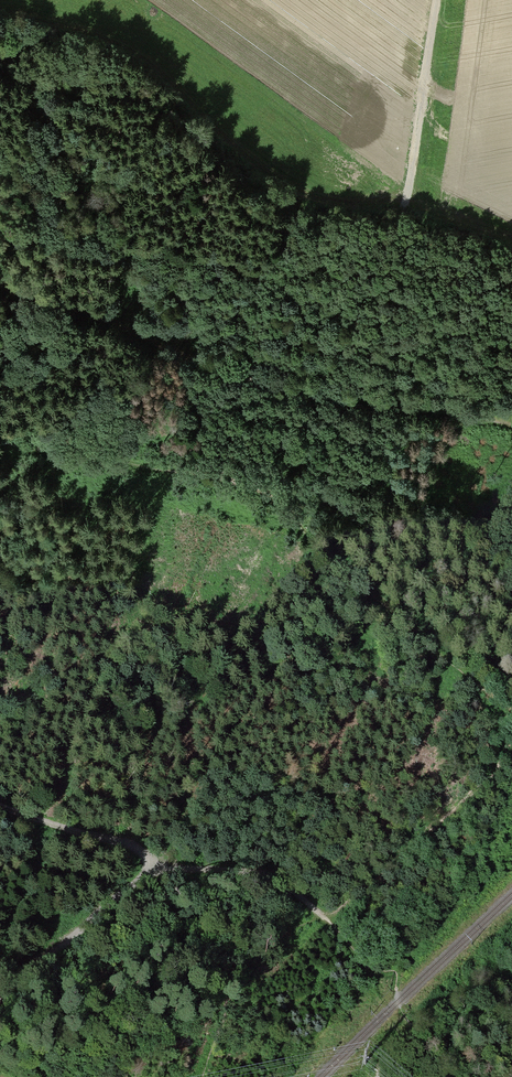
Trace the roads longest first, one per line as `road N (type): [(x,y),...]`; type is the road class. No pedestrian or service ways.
road 1 (track): [(0,295),(328,402),(511,443)]
road 2 (track): [(386,994),(318,908),(255,875),(177,866),(151,872),(0,997)]
road 3 (track): [(406,211),(437,0)]
road 4 (track): [(151,872),(125,844),(0,806)]

